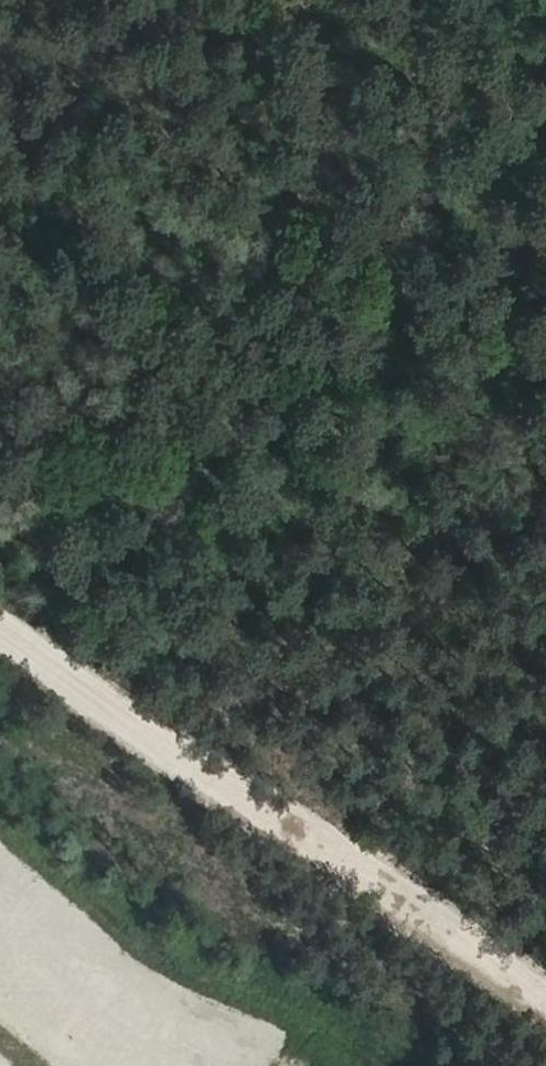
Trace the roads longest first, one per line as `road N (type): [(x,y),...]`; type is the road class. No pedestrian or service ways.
road 1 (track): [(0,627),(545,1005)]

